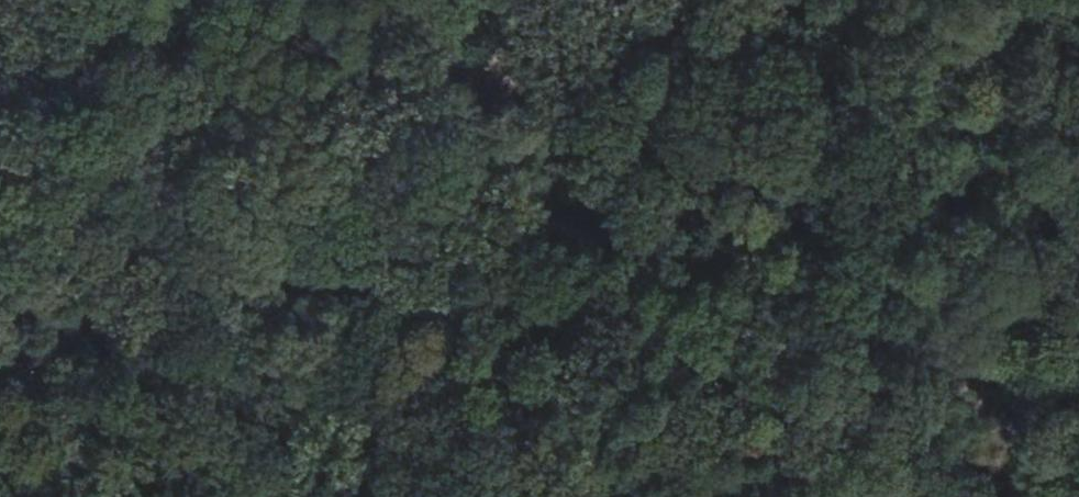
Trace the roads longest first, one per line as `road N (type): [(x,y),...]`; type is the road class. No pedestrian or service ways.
road 1 (unclassified): [(312,246),(777,384),(917,444),(998,496)]
road 2 (track): [(482,184),(513,213),(573,228),(799,346),(946,382),(1007,436),(1078,477)]
road 3 (track): [(0,211),(145,203),(372,126),(449,111)]
road 4 (track): [(449,111),(630,41),(710,0)]
road 5 (track): [(482,184),(345,226),(312,246)]

